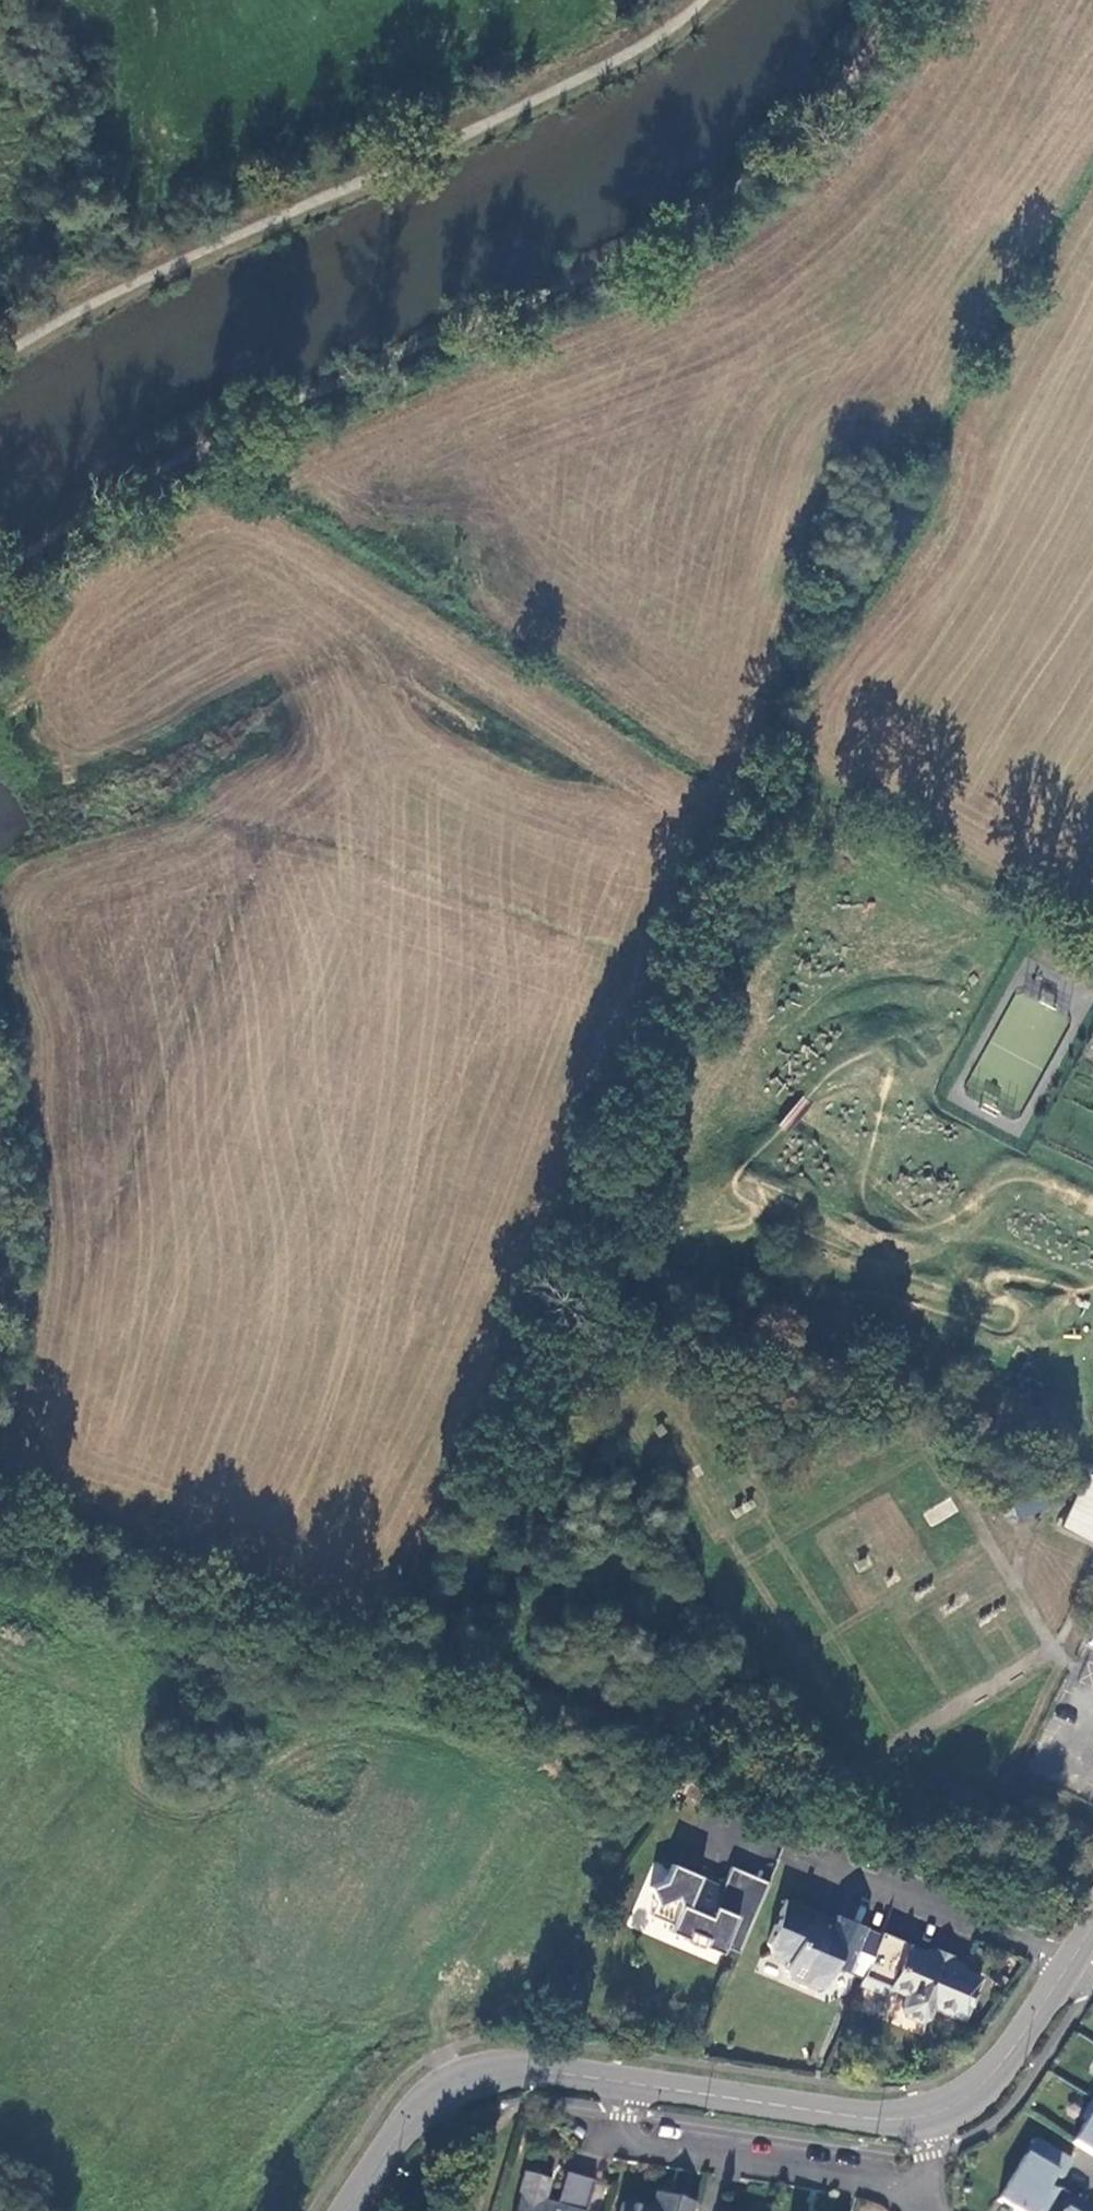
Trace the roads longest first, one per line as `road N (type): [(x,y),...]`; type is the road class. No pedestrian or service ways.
road 1 (residential): [(625,2084),(628,2145),(920,2200)]
road 2 (unclassified): [(347,2210),(415,2114),(465,2081),(505,2069),(625,2084)]
road 3 (residential): [(783,1855),(1071,1969)]
road 4 (unclassified): [(625,2084),(828,2114),(925,2116)]
road 5 (unclassified): [(925,2116),(977,2092),(1030,2041),(1071,1969)]

